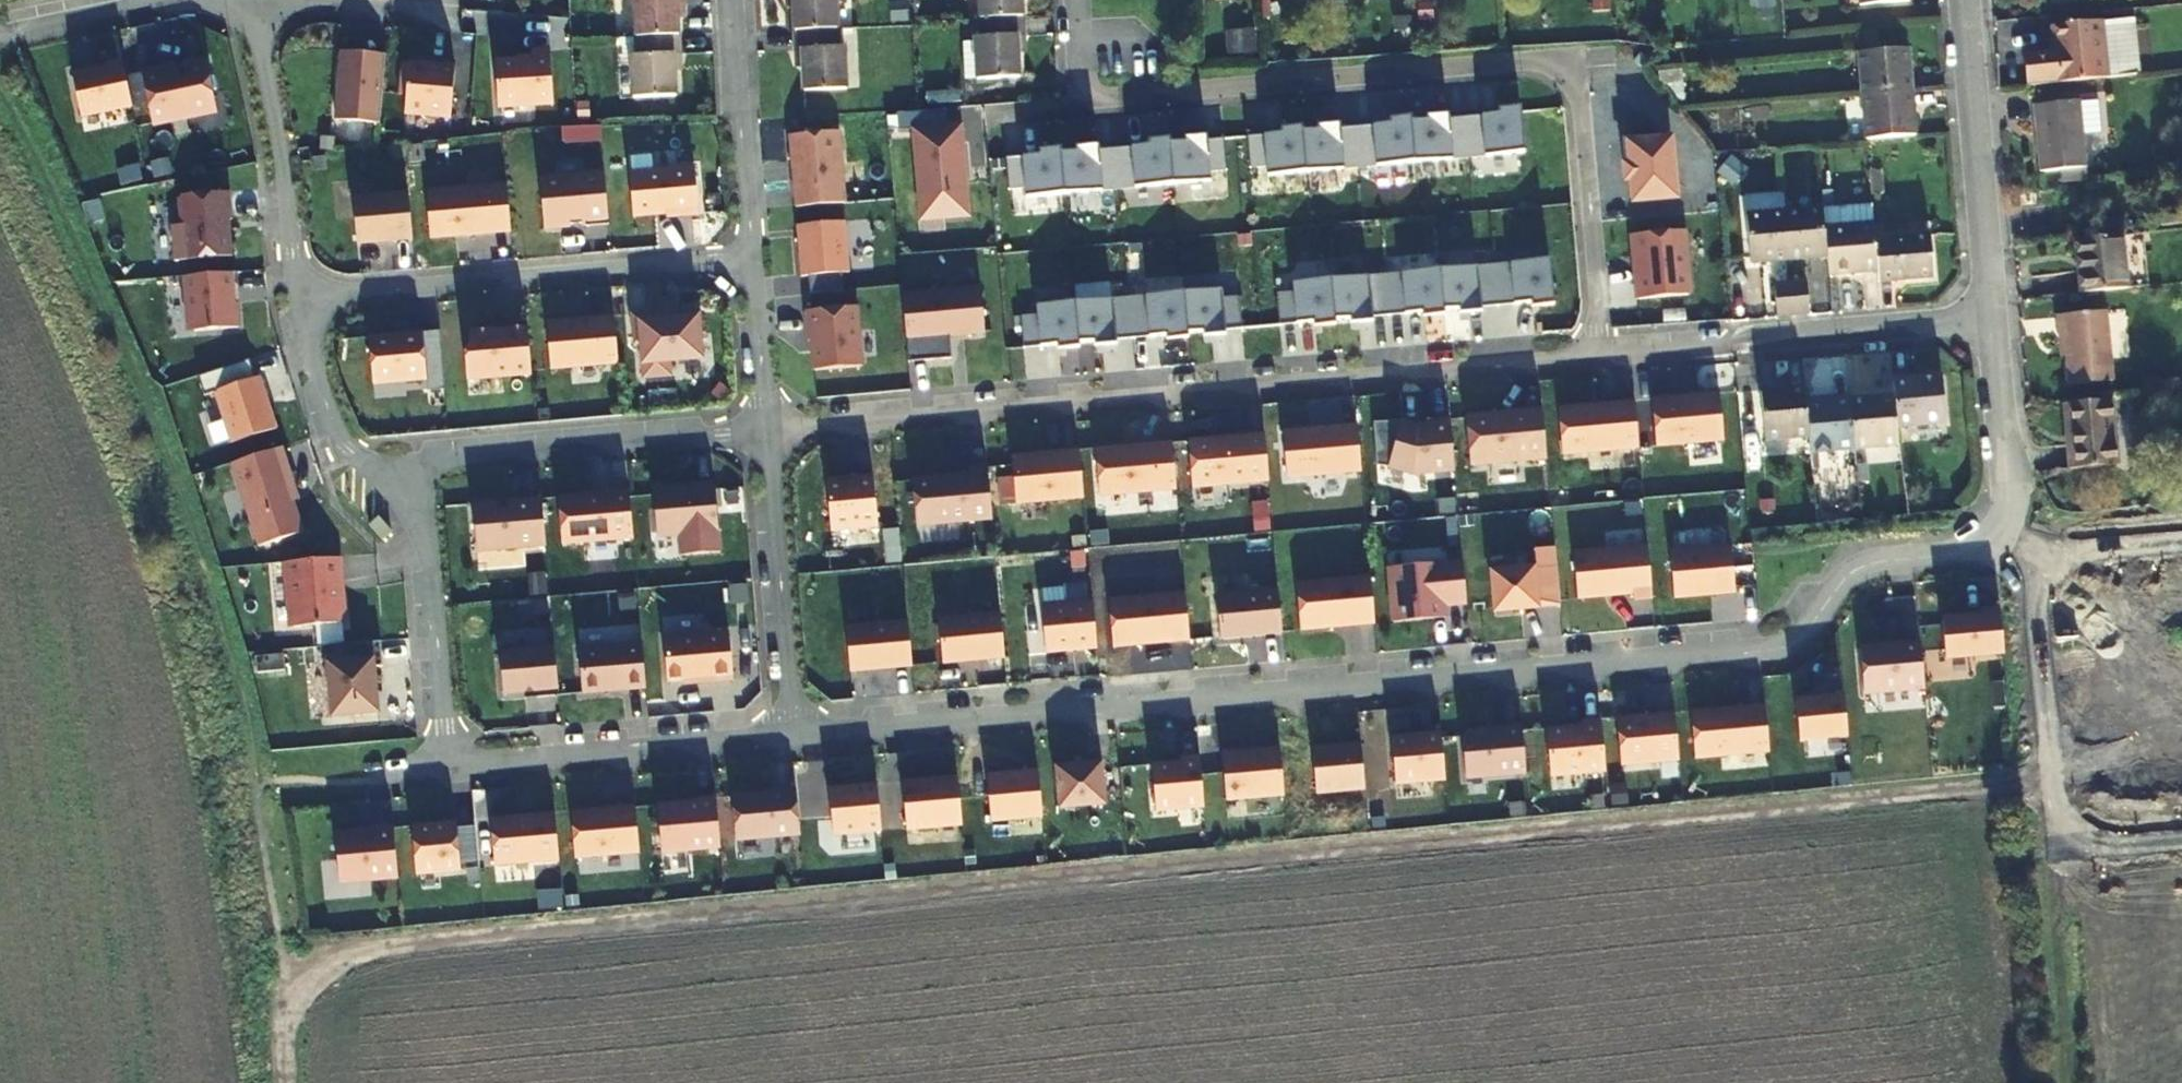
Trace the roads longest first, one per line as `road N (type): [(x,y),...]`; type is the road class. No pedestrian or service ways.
road 1 (track): [(281,955),(2047,783)]
road 2 (residential): [(796,737),(1760,652),(1805,632),(1856,569),(1965,552),(1993,534)]
road 3 (residential): [(1079,0),(1083,69),(1101,97),(1540,60),(1565,68),(1580,100),(1605,356)]
road 4 (residential): [(1605,356),(768,432)]
road 5 (track): [(0,87),(53,184),(172,467),(221,614),(260,777)]
road 6 (residential): [(301,299),(752,256)]
road 7 (residential): [(1992,322),(1605,356)]
road 8 (residential): [(768,432),(438,462),(391,479)]
road 9 (residential): [(447,768),(796,737)]
road 10 (residential): [(1964,0),(1992,322)]
road 11 (residential): [(768,432),(796,737)]
road 12 (track): [(260,777),(288,1082)]
road 13 (track): [(2060,1082),(2048,955),(2056,895),(2047,783)]
road 14 (residential): [(447,768),(427,540),(391,479)]
road 15 (residential): [(301,299),(259,55),(259,4)]
road 16 (residential): [(752,256),(733,0)]
road 17 (residential): [(2047,783),(2029,560)]
road 18 (residential): [(391,479),(333,424),(301,299)]
road 19 (residential): [(259,4),(452,17)]
road 20 (residential): [(0,34),(182,0)]
road 21 (residential): [(1992,322),(2009,505)]
road 22 (residential): [(752,256),(768,432)]
road 23 (residential): [(2029,560),(2181,545)]
road 24 (residential): [(2051,830),(2086,839),(2181,836)]

